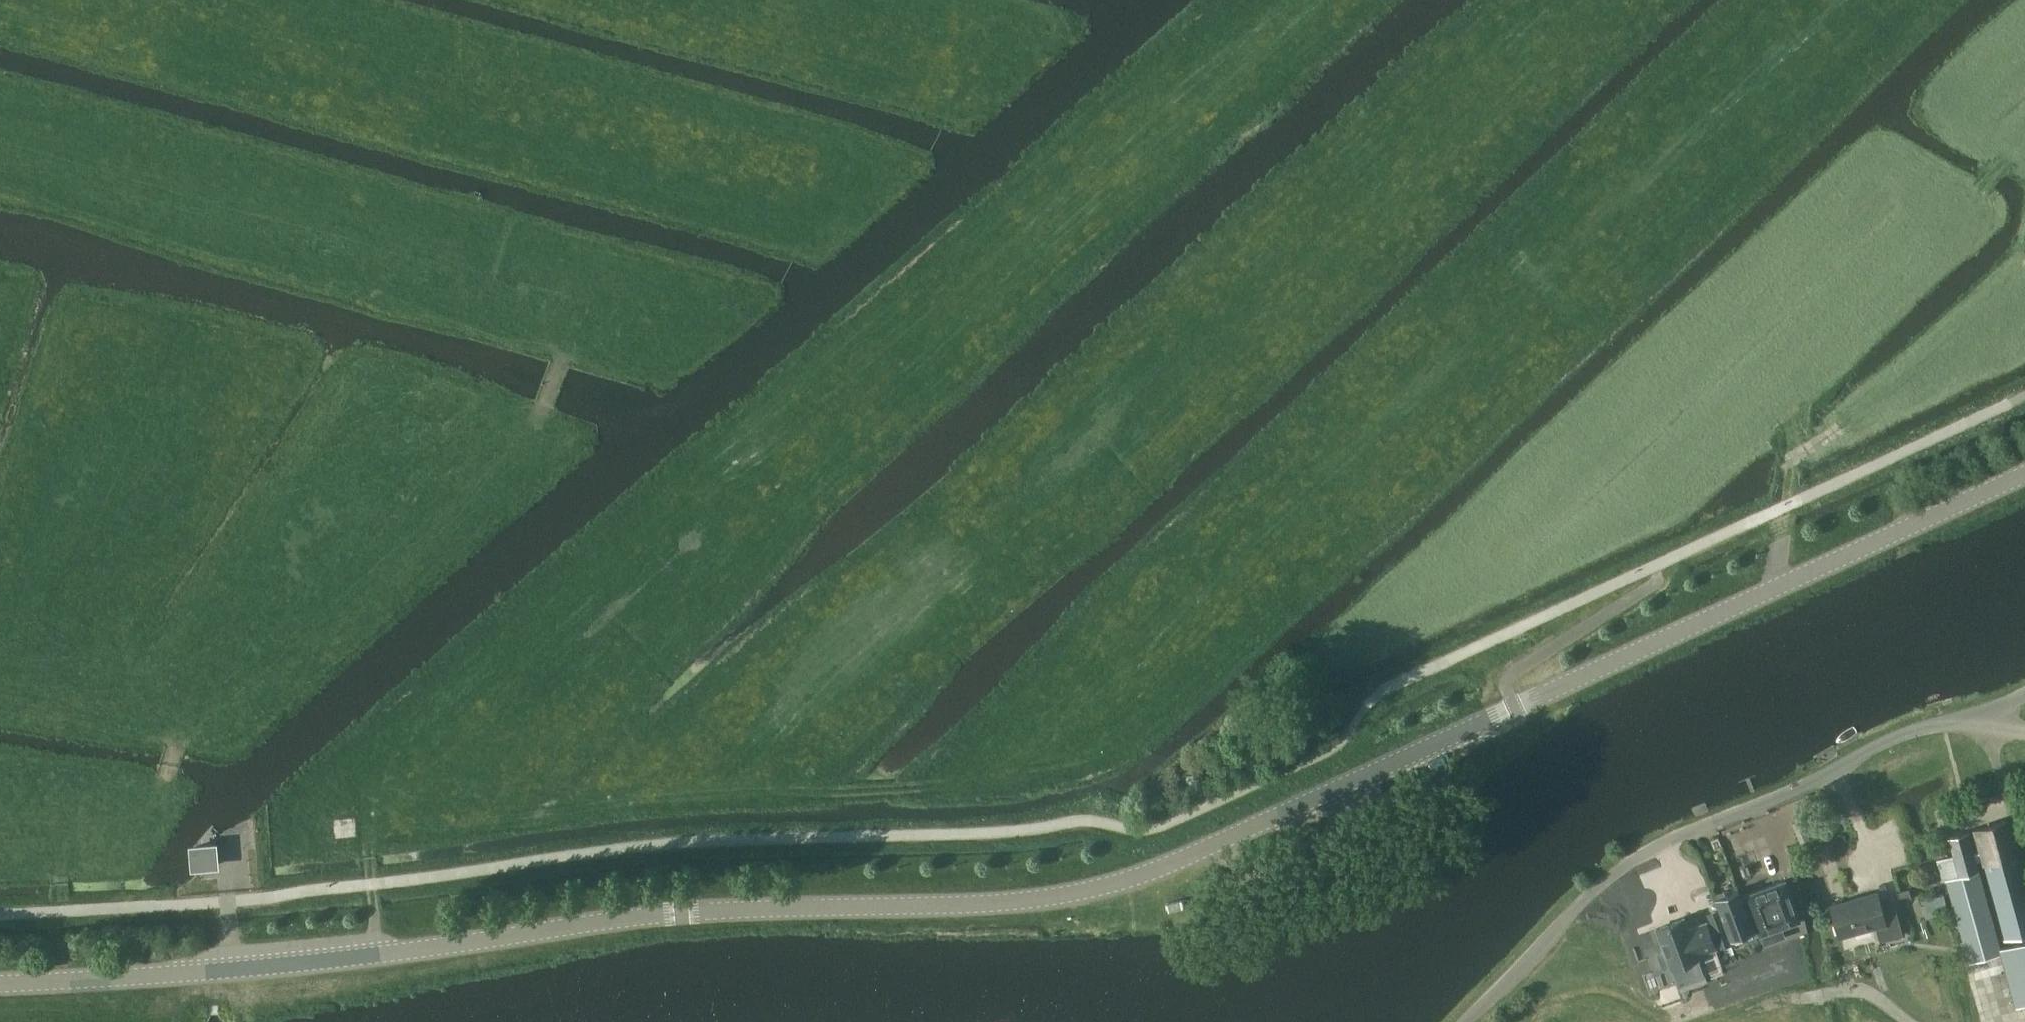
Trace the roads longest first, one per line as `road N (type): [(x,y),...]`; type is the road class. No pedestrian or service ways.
road 1 (tertiary): [(2024,480),(1771,583),(1513,709),(1104,890),(1006,905),(685,914),(423,952),(0,984)]
road 2 (unclassified): [(2024,694),(1872,747),(1632,860),(1464,1021)]
road 3 (track): [(1784,461),(1840,428),(2024,271)]
road 4 (track): [(1789,414),(1771,583)]
road 5 (track): [(366,799),(380,957)]
road 6 (track): [(1910,1021),(1861,990),(1795,999)]
road 7 (track): [(56,860),(60,982)]

